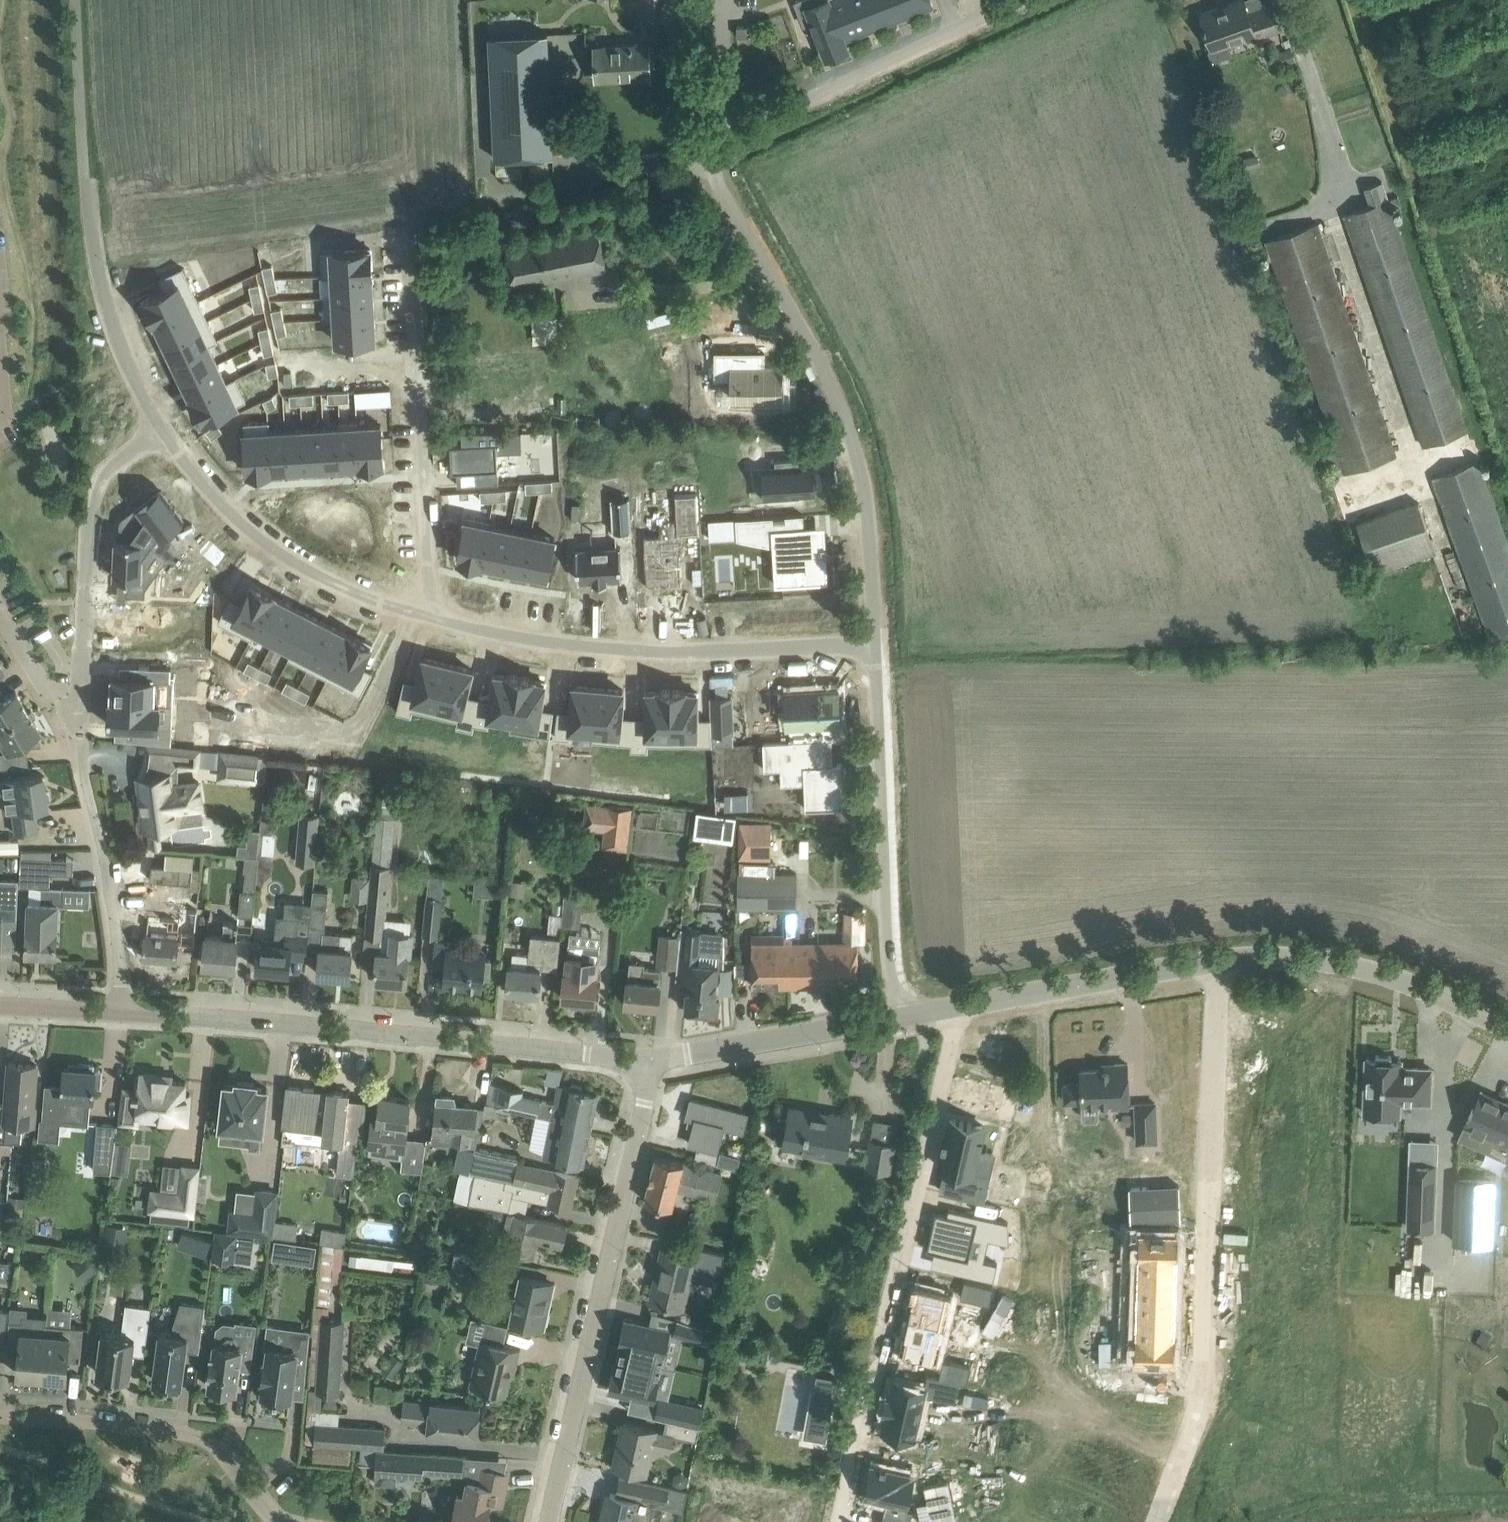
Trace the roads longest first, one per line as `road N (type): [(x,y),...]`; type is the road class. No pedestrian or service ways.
road 1 (unclassified): [(875,643),(857,465),(828,384),(712,178),(736,140),(1028,0)]
road 2 (residential): [(120,1011),(104,858),(86,782),(97,486),(160,431)]
road 3 (residential): [(1156,1521),(1199,1396),(1224,957)]
road 4 (residential): [(652,1062),(120,1011)]
road 5 (residential): [(945,1009),(946,1058),(841,1521)]
road 6 (residential): [(548,1521),(652,1062)]
road 7 (residential): [(875,643),(662,659),(533,642),(422,611)]
road 8 (unclassified): [(895,1019),(879,845),(875,643)]
road 9 (residential): [(422,611),(403,238)]
road 10 (residential): [(422,611),(334,587),(234,516),(160,431)]
road 11 (residential): [(279,1521),(199,1438),(0,1415)]
road 12 (unclassified): [(1224,957),(1313,957),(1507,1032)]
road 13 (unclassified): [(945,1009),(1224,957)]
road 14 (unknown): [(217,718),(360,736),(422,611)]
road 15 (residential): [(652,1062),(895,1019)]

